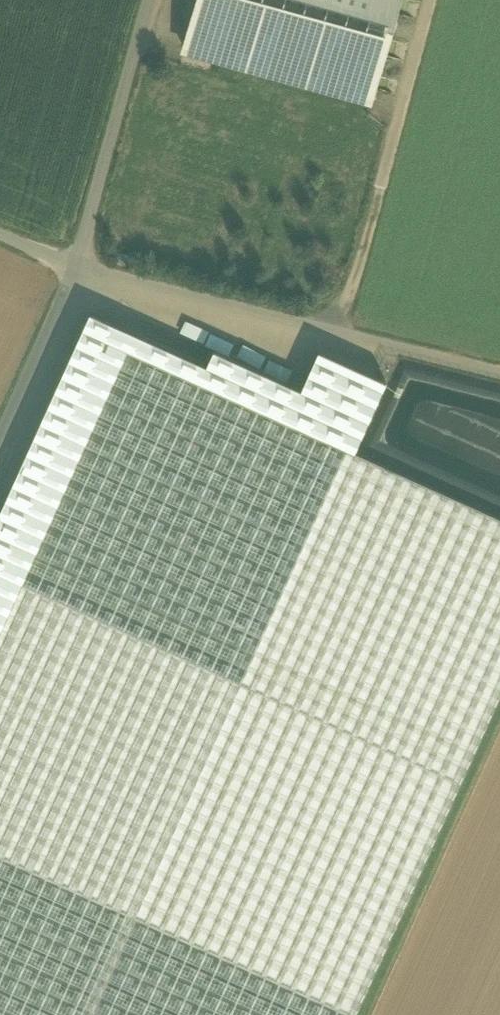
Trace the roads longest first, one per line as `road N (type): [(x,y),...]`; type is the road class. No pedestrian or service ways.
road 1 (unclassified): [(499,373),(78,265)]
road 2 (unclassified): [(149,0),(78,265)]
road 3 (unclassified): [(78,265),(0,437)]

